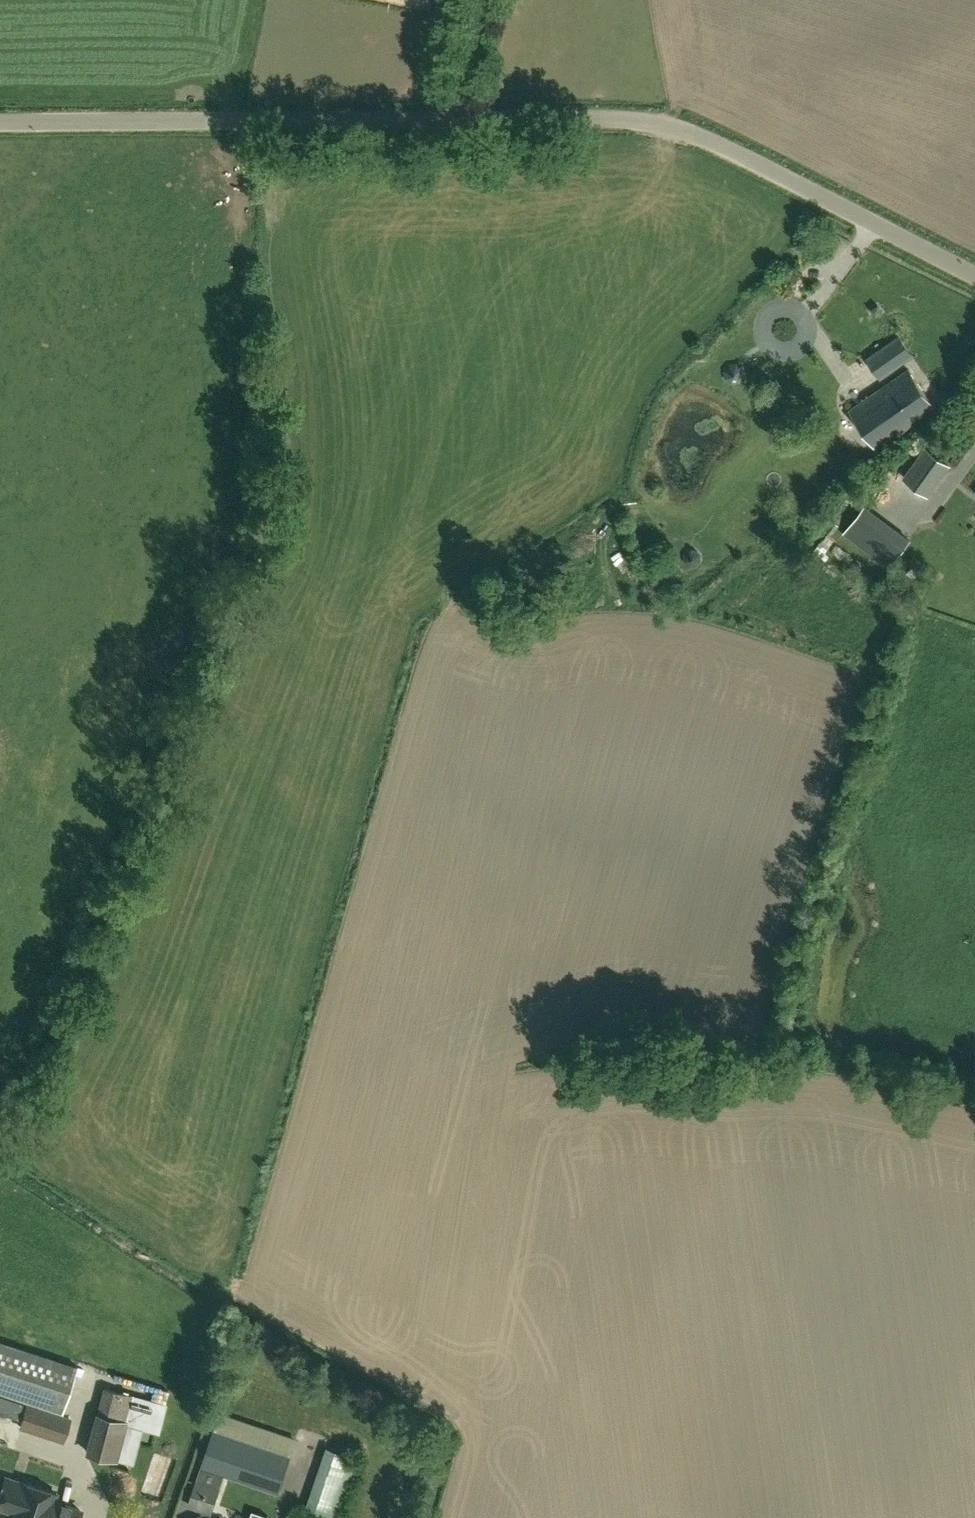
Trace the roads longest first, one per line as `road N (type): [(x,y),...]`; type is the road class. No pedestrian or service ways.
road 1 (unclassified): [(974,280),(687,132),(632,121),(0,122)]

